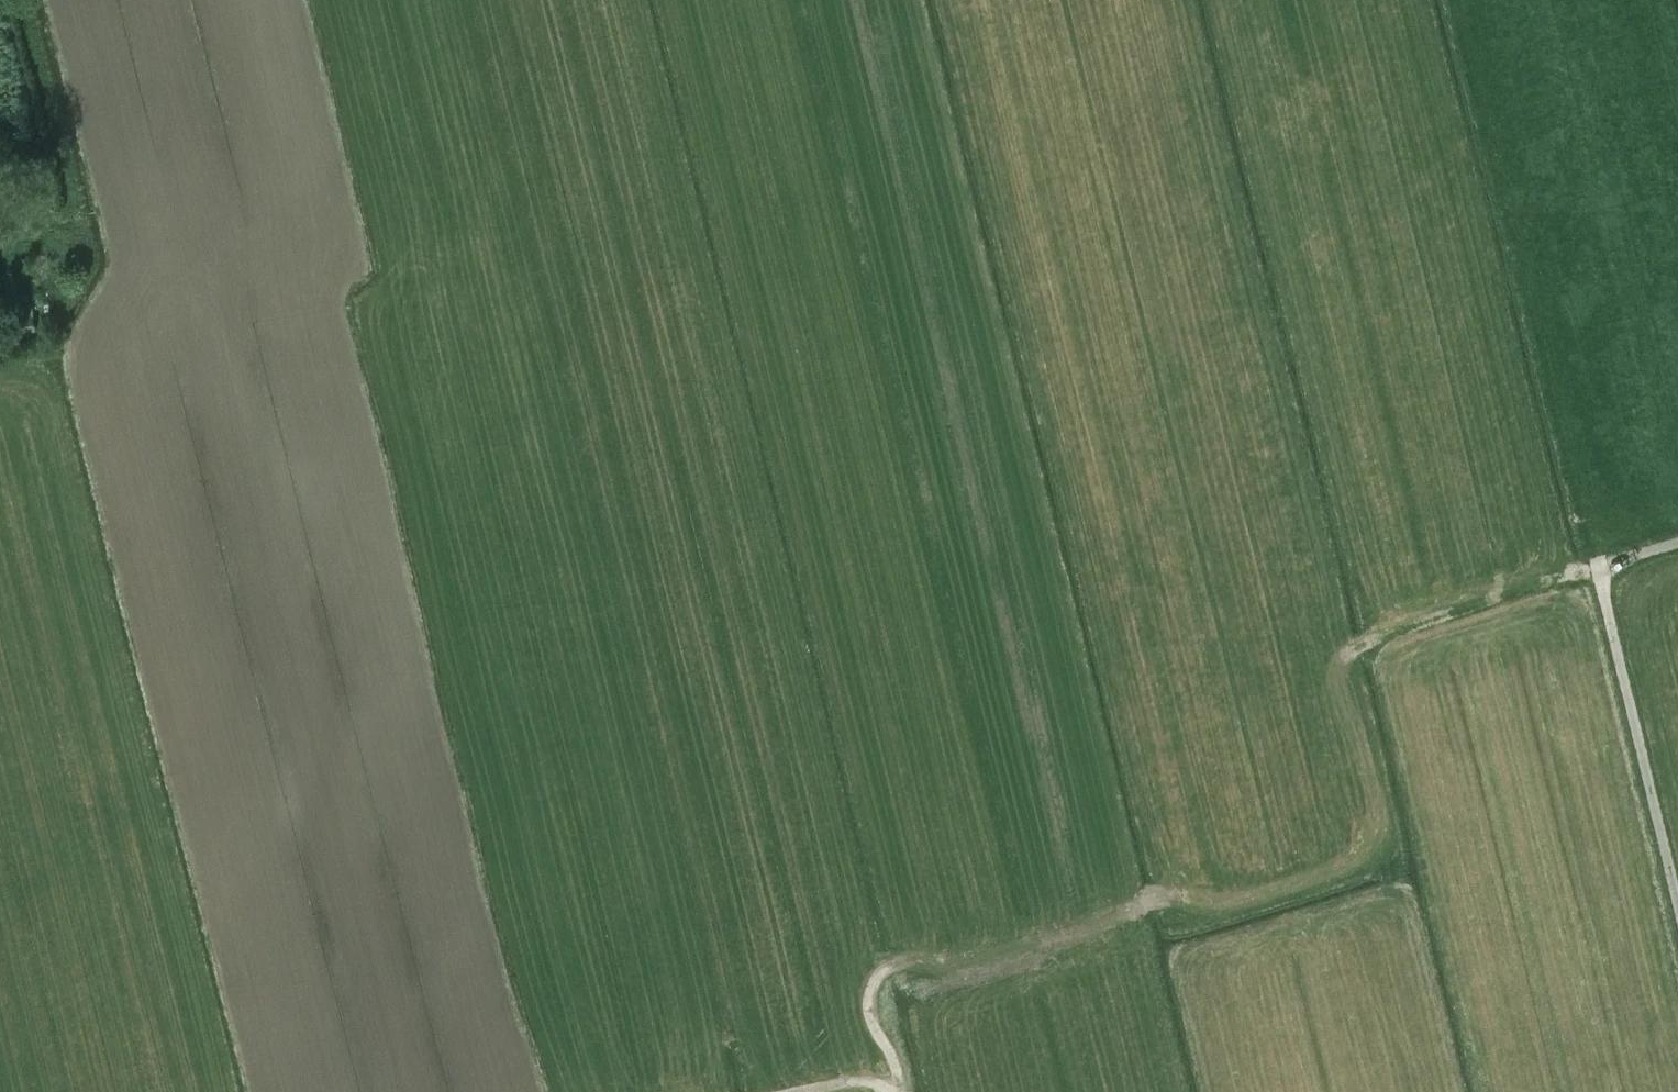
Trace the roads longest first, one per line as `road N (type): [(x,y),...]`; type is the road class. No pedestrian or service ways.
road 1 (track): [(218,1091),(0,315)]
road 2 (track): [(1677,894),(1598,568),(1677,546)]
road 3 (track): [(0,262),(79,224),(16,0)]

